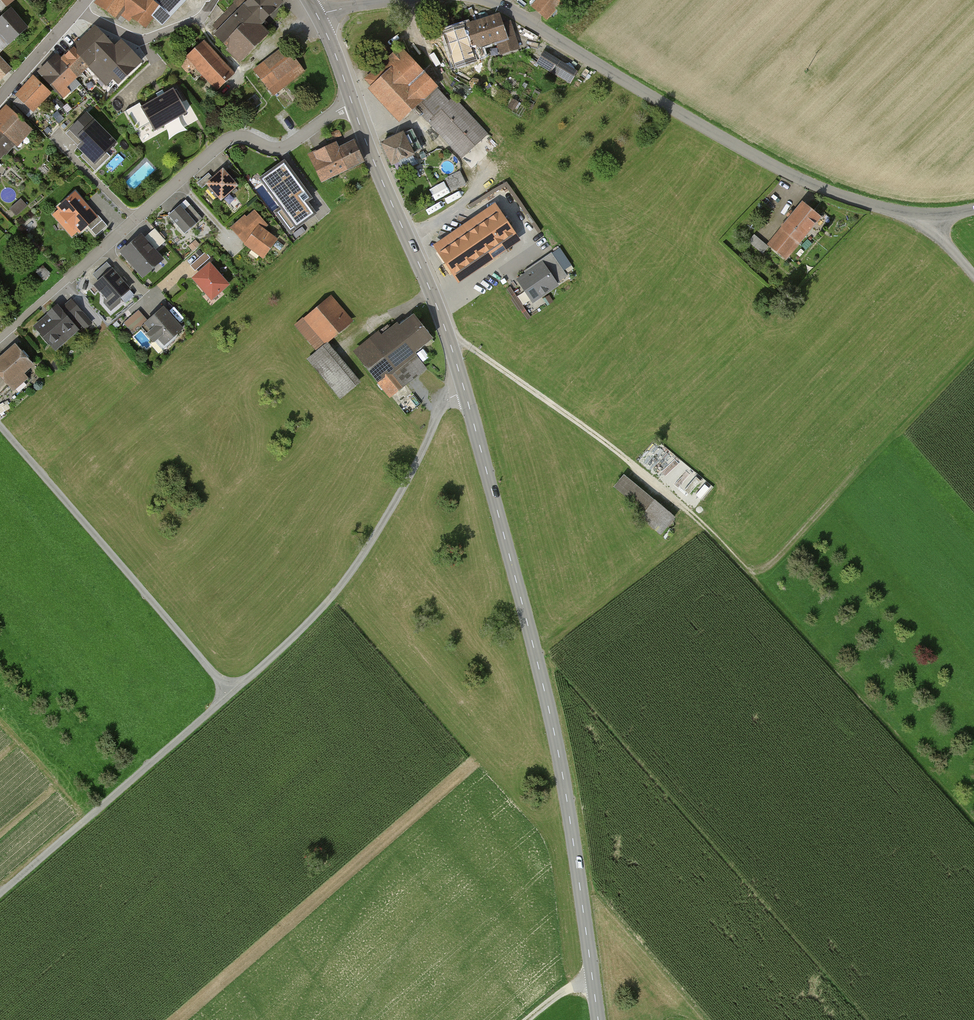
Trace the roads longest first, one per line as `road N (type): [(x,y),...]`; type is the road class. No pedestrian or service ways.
road 1 (tertiary): [(352,102),(436,303),(528,621),(564,775),(599,1019)]
road 2 (track): [(448,337),(610,445),(701,523),(973,820)]
road 3 (track): [(464,392),(442,406),(372,543),(314,618),(0,895)]
road 4 (unclassified): [(486,0),(803,179),(892,210),(973,209)]
road 5 (residential): [(352,102),(284,148),(240,136),(224,142),(0,340)]
road 6 (track): [(0,424),(232,693)]
road 7 (residential): [(90,0),(0,101)]

